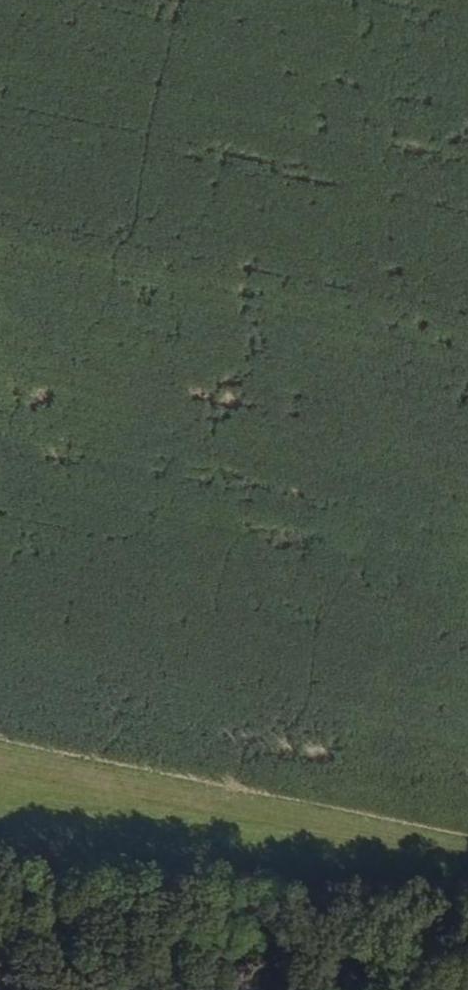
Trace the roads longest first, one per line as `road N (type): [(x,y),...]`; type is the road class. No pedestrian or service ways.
road 1 (track): [(467,885),(0,854)]

